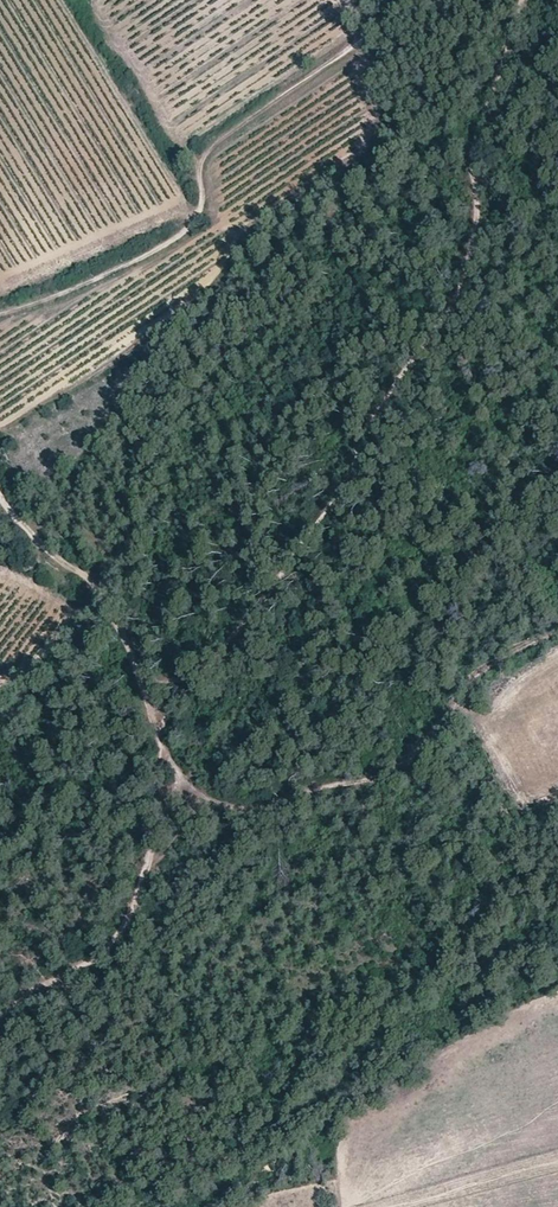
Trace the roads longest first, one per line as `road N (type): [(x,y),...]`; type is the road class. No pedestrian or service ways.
road 1 (track): [(0,316),(181,238),(198,216),(199,172),(215,144),(411,0)]
road 2 (track): [(164,787),(248,811),(391,774),(432,739),(472,682),(557,635)]
road 3 (track): [(161,739),(164,787),(127,920),(85,963),(0,1019)]
road 4 (track): [(0,496),(39,547),(118,616),(161,739)]

